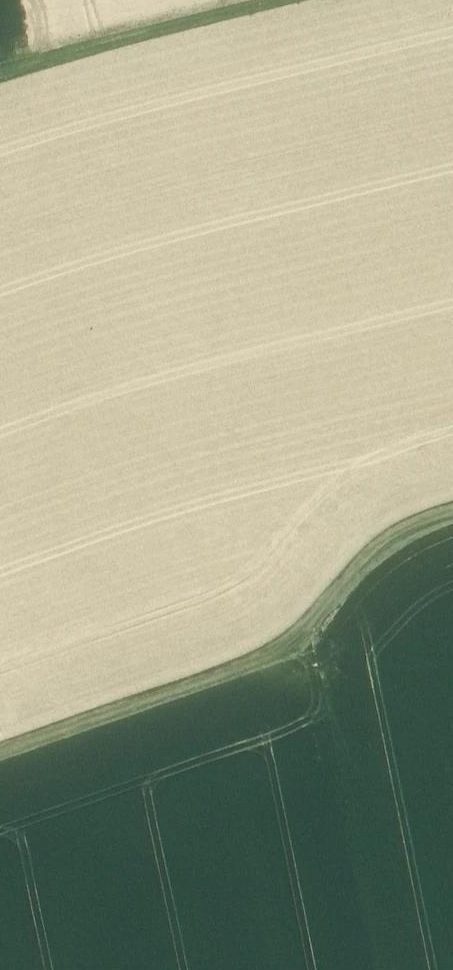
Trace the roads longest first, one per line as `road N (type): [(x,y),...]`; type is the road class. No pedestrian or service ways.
road 1 (track): [(0,753),(331,633),(358,536),(452,510)]

